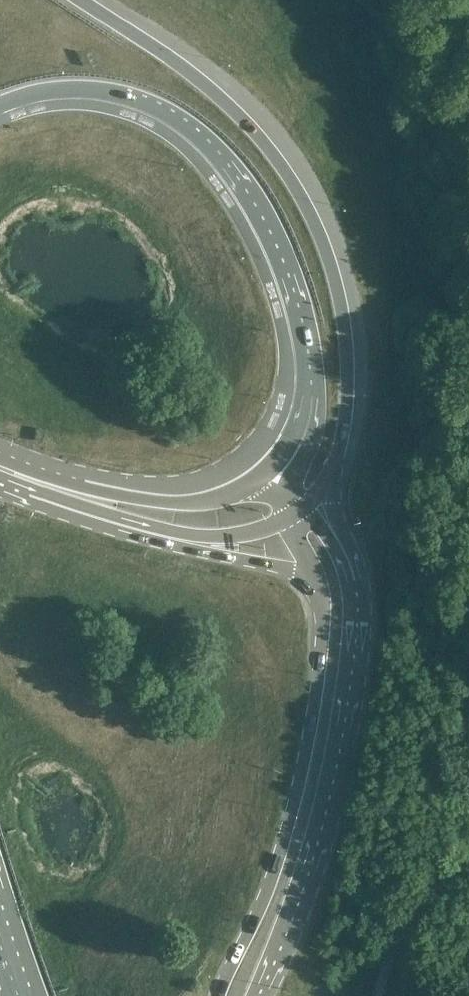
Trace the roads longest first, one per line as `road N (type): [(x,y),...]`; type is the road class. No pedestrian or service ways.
road 1 (motorway): [(312,501),(332,472),(349,386),(339,295),(319,236),(263,142),(196,79),(79,0)]
road 2 (motorway): [(0,102),(64,88),(140,100),(191,131),(235,184),(280,267),(304,374),(295,431),(262,473)]
road 3 (primary): [(260,995),(326,811),(359,625),(345,551),(312,501)]
road 4 (primary): [(319,594),(318,670),(290,820),(217,995)]
road 5 (primary): [(262,473),(205,497),(174,499),(0,452)]
road 6 (primary): [(0,475),(188,534)]
road 7 (unclassified): [(386,995),(393,951),(423,899),(468,854)]
road 8 (primary): [(188,534),(238,558),(294,572),(319,594)]

